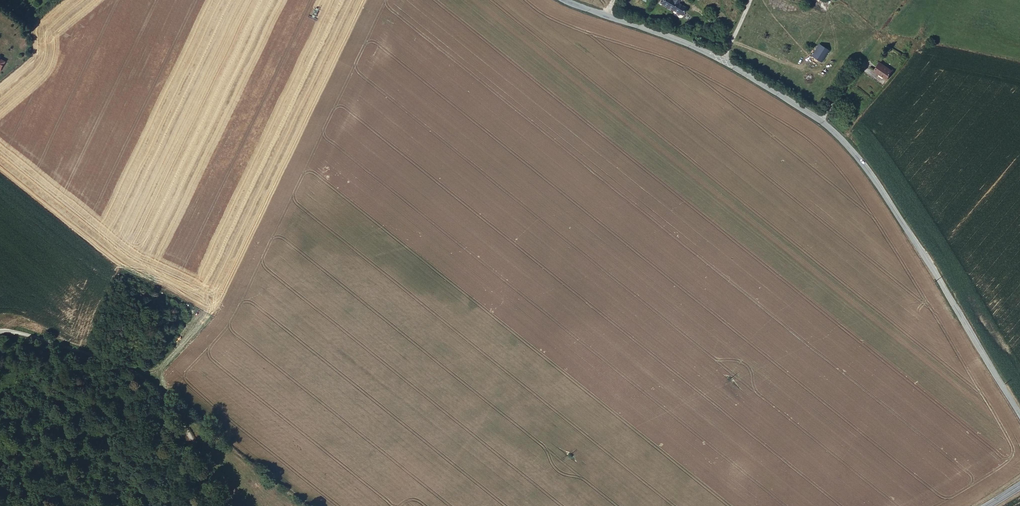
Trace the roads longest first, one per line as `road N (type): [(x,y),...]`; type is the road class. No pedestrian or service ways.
road 1 (tertiary): [(1019,413),(877,176),(837,133),(743,71),(568,0)]
road 2 (unclassified): [(0,332),(137,374),(182,413),(235,505)]

